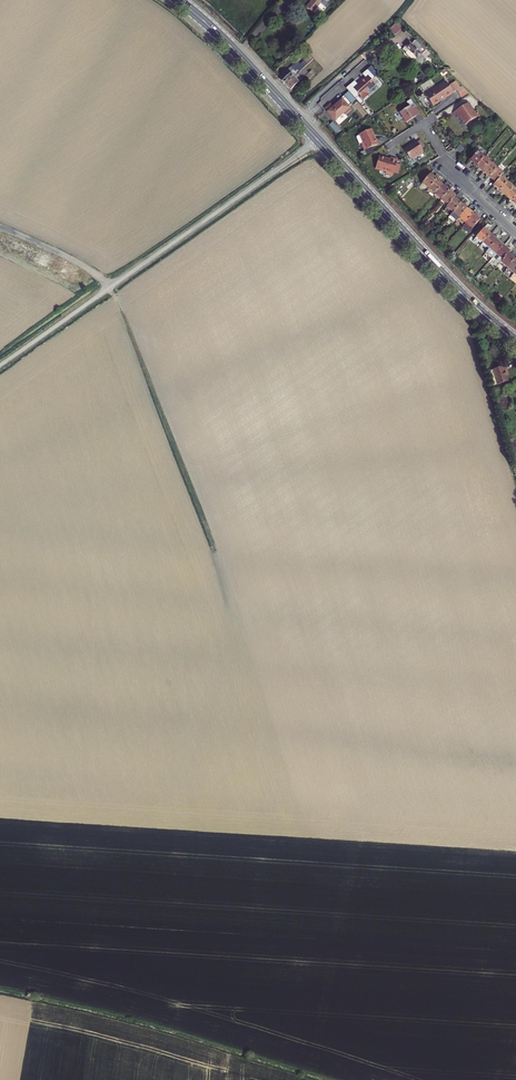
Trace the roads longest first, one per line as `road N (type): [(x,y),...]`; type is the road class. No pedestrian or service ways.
road 1 (residential): [(318,140),(0,364)]
road 2 (primary): [(494,324),(318,140)]
road 3 (primary): [(318,140),(179,0)]

